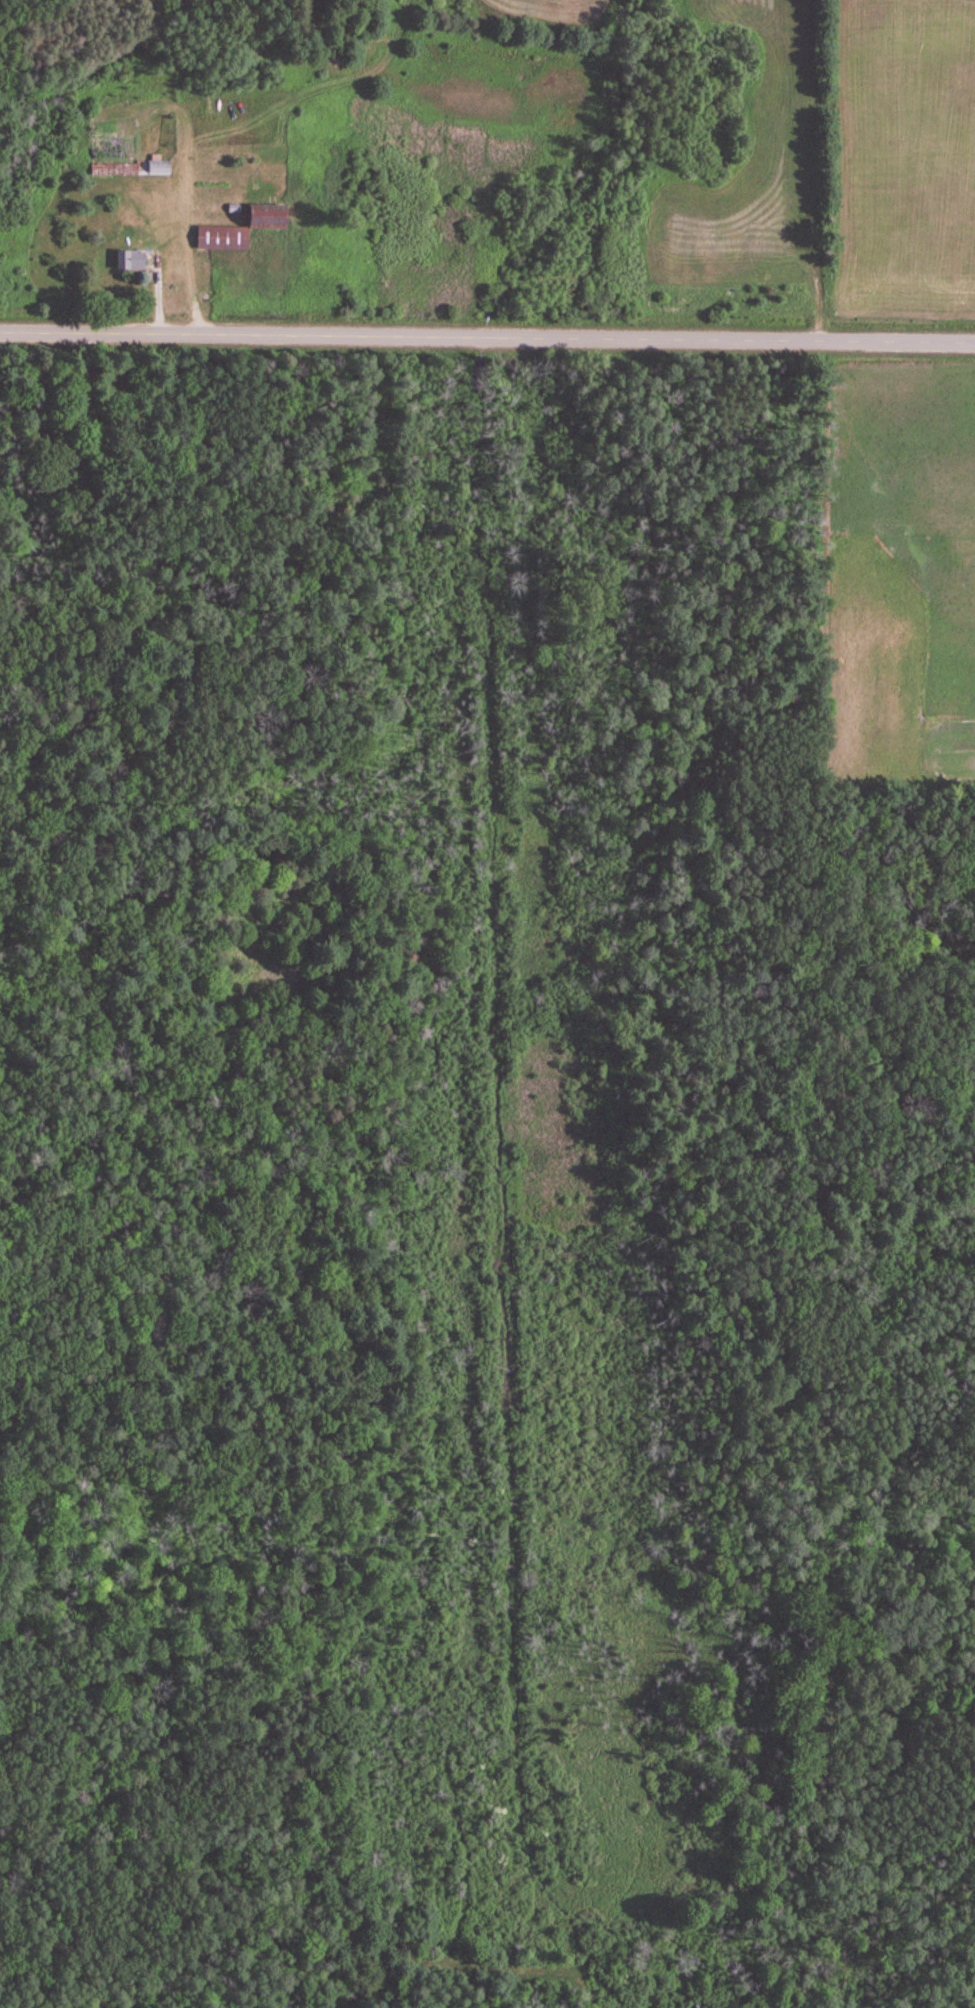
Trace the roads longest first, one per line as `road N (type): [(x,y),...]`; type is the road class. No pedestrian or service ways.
road 1 (residential): [(0,333),(974,341)]

